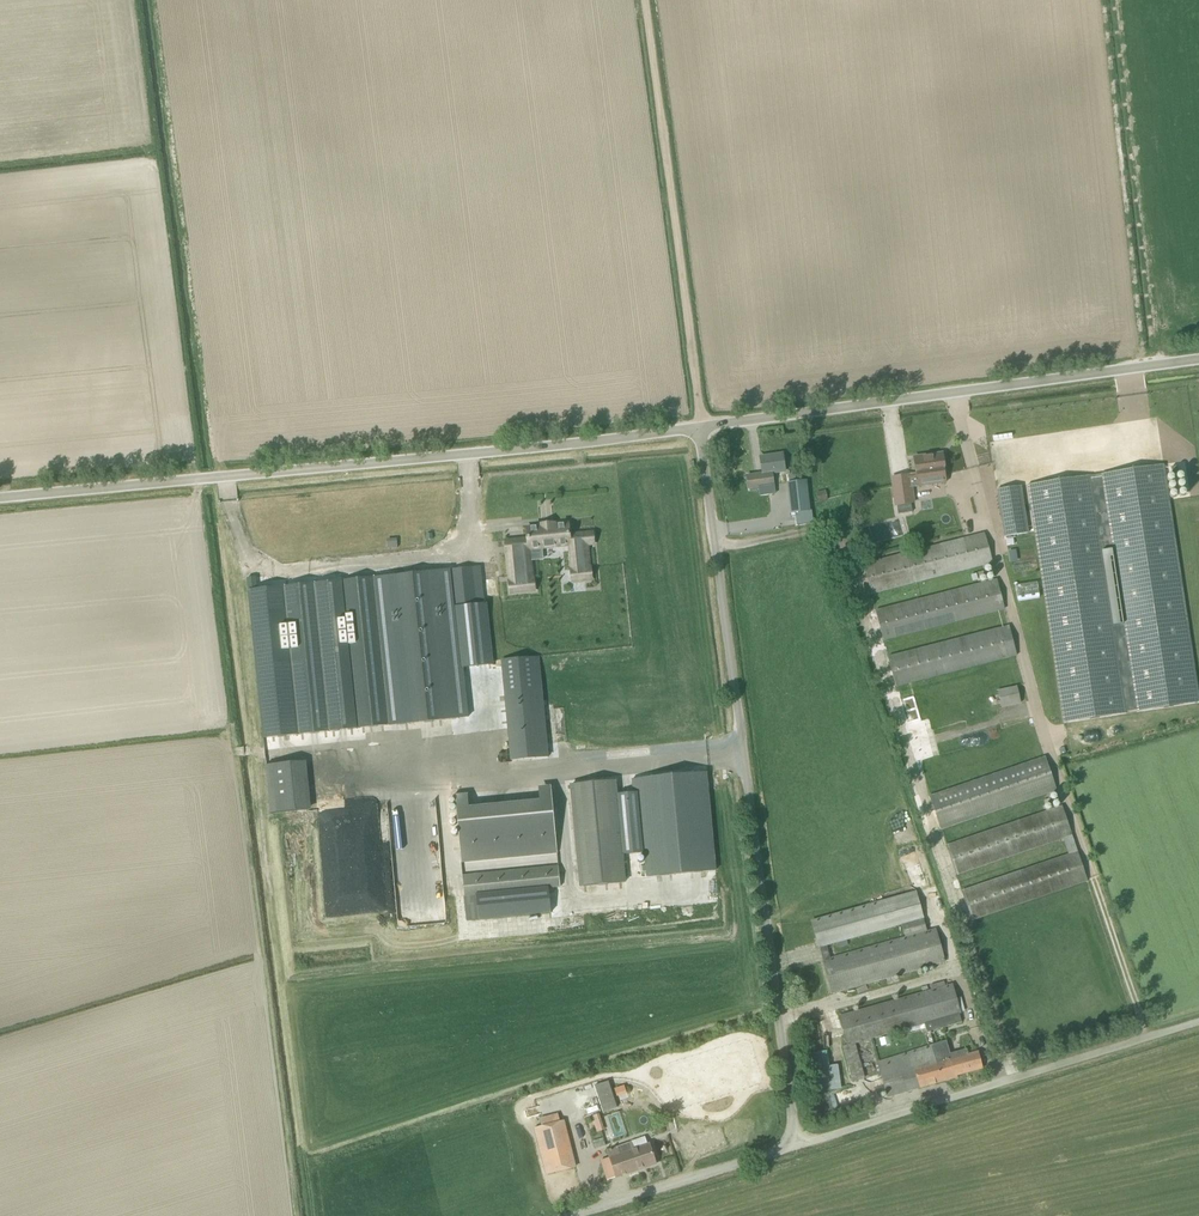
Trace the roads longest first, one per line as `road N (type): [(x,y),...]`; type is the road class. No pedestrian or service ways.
road 1 (unclassified): [(795,1149),(699,430)]
road 2 (unclassified): [(0,501),(699,430)]
road 3 (track): [(716,546),(827,530),(1017,1080)]
road 4 (unclassified): [(699,430),(1198,361)]
road 5 (track): [(645,0),(699,430)]
road 6 (unclassified): [(795,1149),(1198,1022)]
road 7 (unclassified): [(795,1149),(575,1215)]

